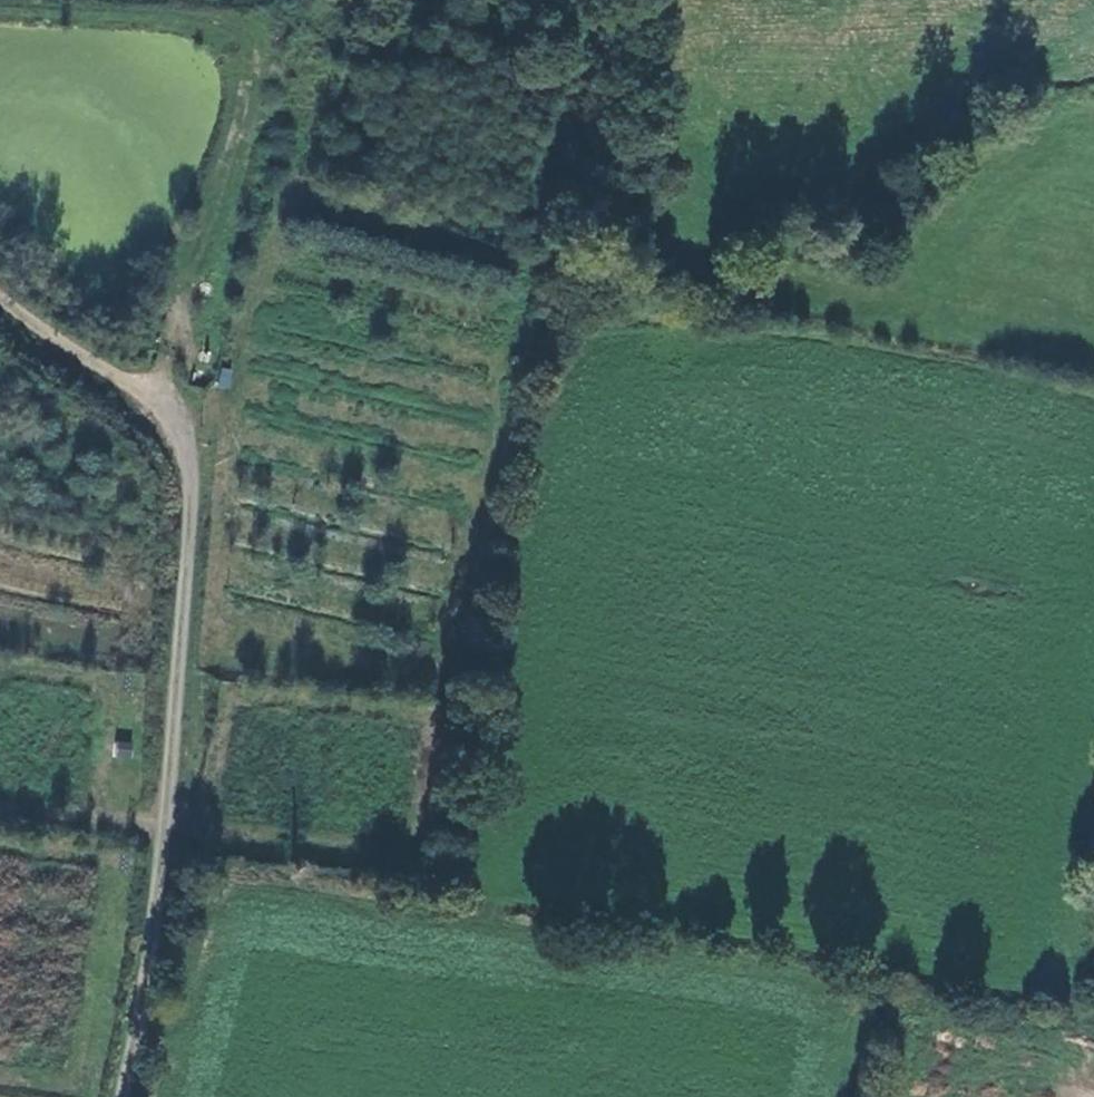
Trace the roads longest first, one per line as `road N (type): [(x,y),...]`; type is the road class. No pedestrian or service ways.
road 1 (track): [(123,1096),(144,1003),(191,537),(174,428),(0,285)]

